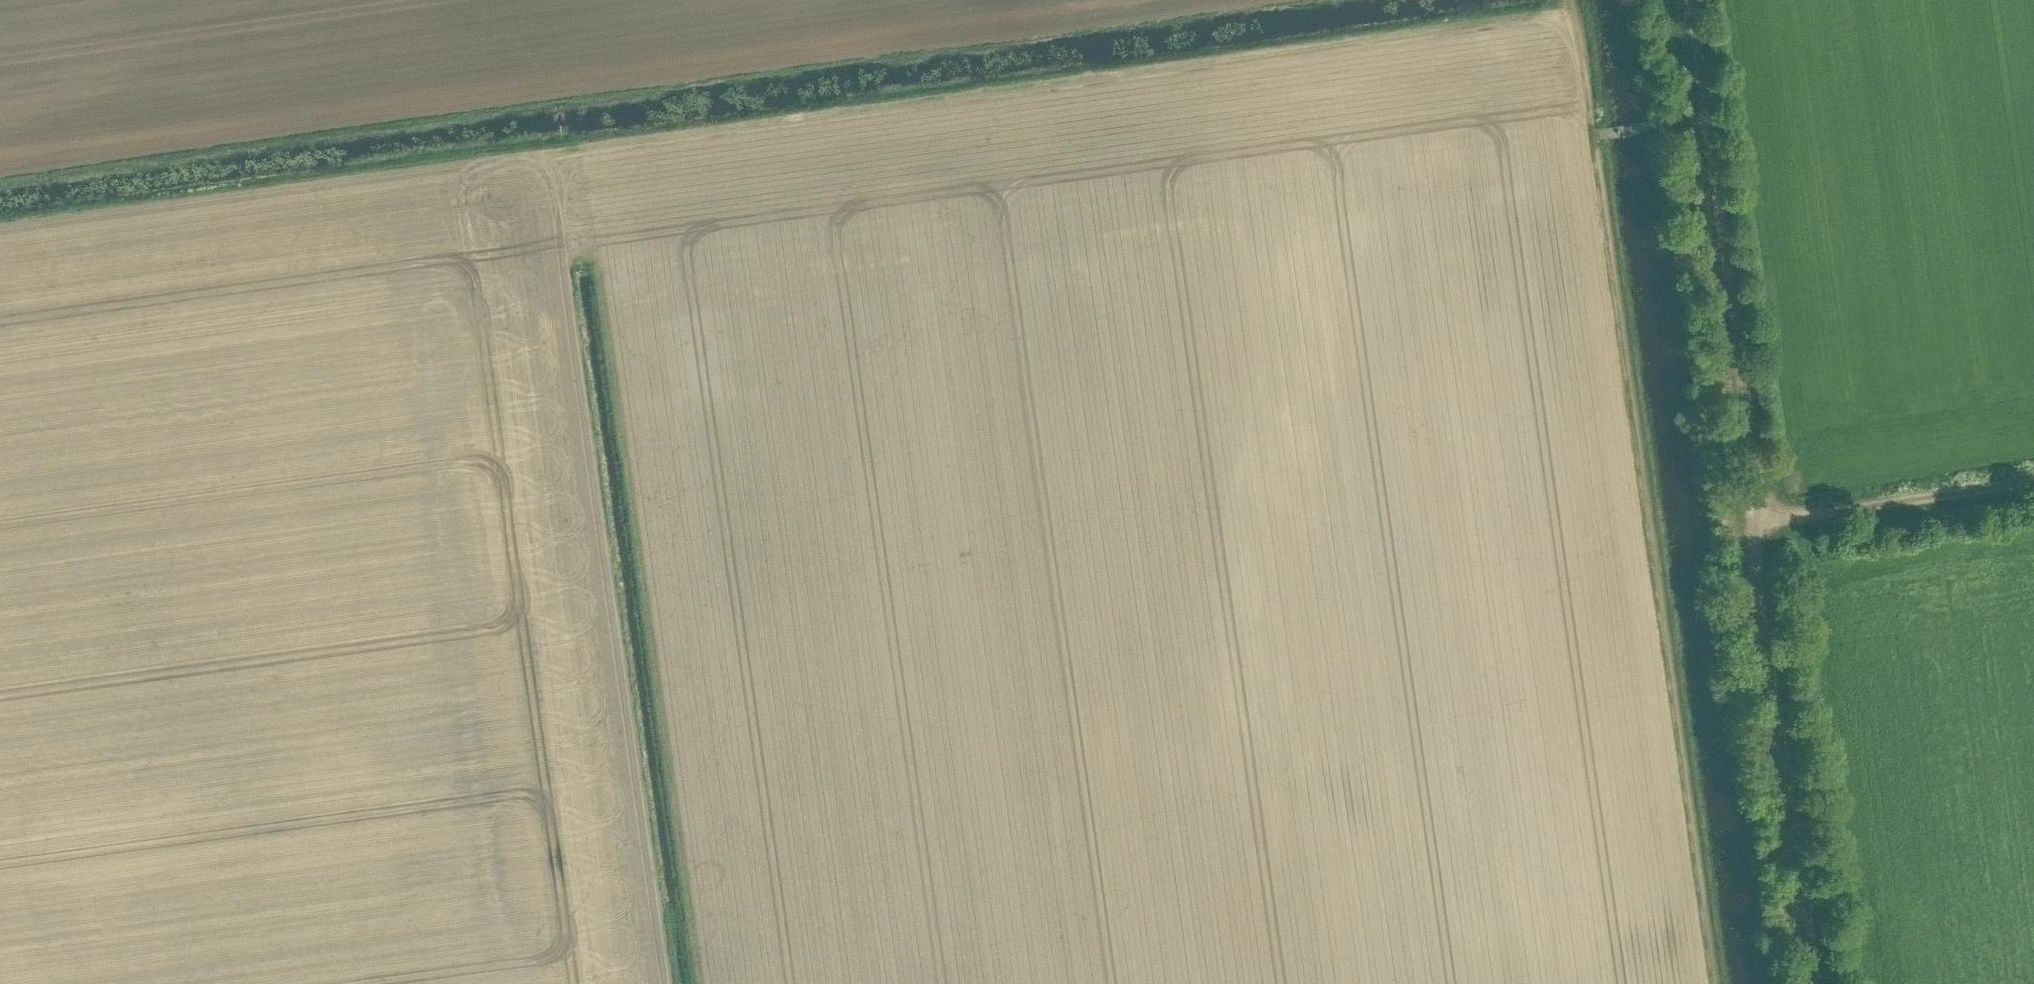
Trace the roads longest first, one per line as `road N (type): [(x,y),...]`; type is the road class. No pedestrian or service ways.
road 1 (track): [(1817,983),(1754,546),(1762,526),(1685,0)]
road 2 (track): [(2033,483),(1762,526)]

